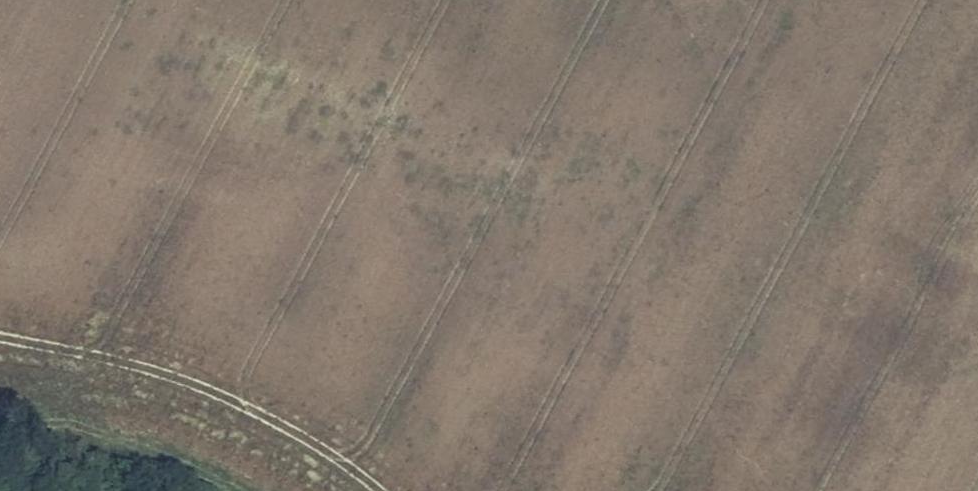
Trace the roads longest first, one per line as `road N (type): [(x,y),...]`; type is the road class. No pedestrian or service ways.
road 1 (track): [(0,424),(123,449),(229,490)]

